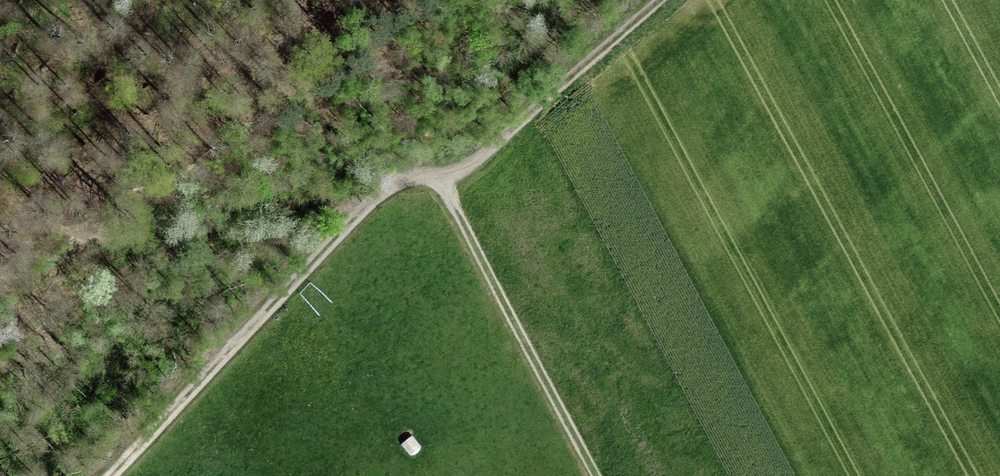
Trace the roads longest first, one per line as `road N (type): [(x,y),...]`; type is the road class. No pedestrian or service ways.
road 1 (track): [(113,475),(381,187),(473,166),(663,0)]
road 2 (track): [(597,475),(440,179)]

